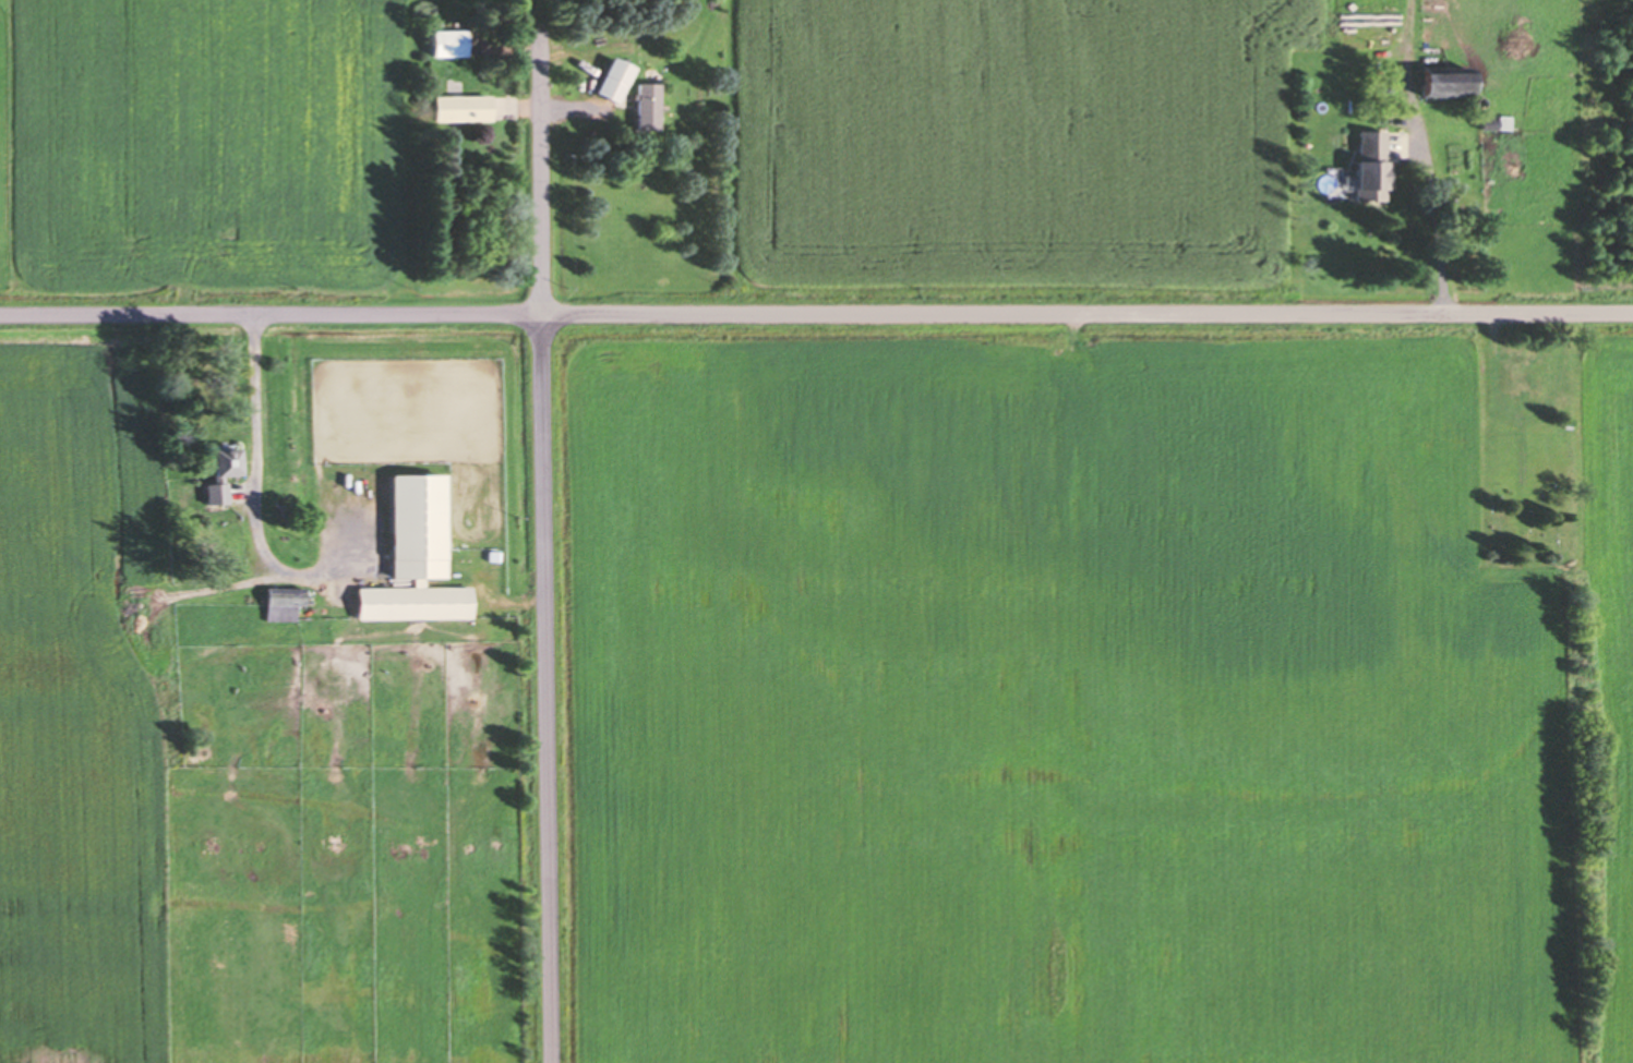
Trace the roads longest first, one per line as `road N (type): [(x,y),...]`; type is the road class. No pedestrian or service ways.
road 1 (residential): [(0,316),(1632,311)]
road 2 (residential): [(552,1062),(540,316),(548,0)]

